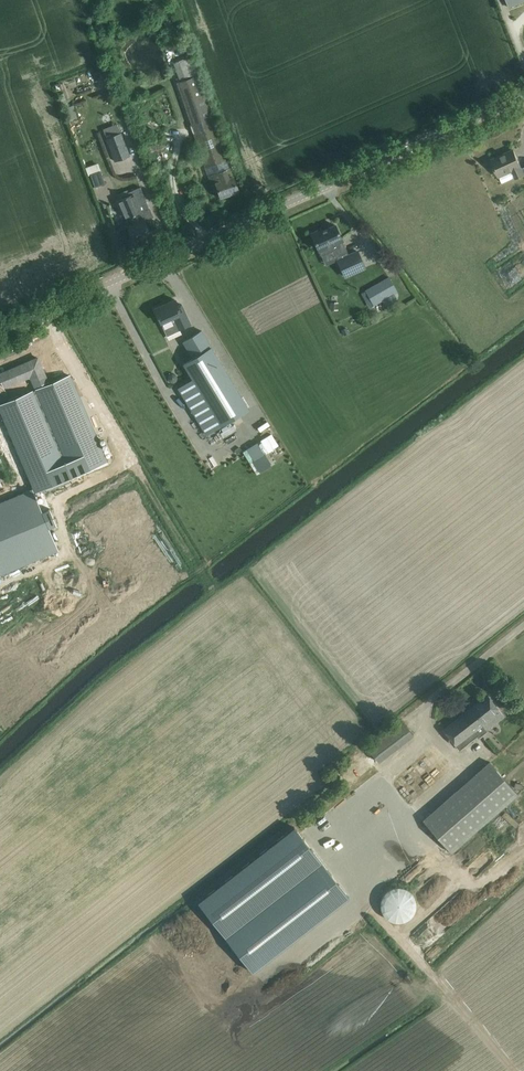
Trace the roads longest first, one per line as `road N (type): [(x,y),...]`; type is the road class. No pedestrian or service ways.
road 1 (unclassified): [(0,329),(523,97)]
road 2 (track): [(212,590),(44,311)]
road 3 (track): [(428,702),(523,627)]

